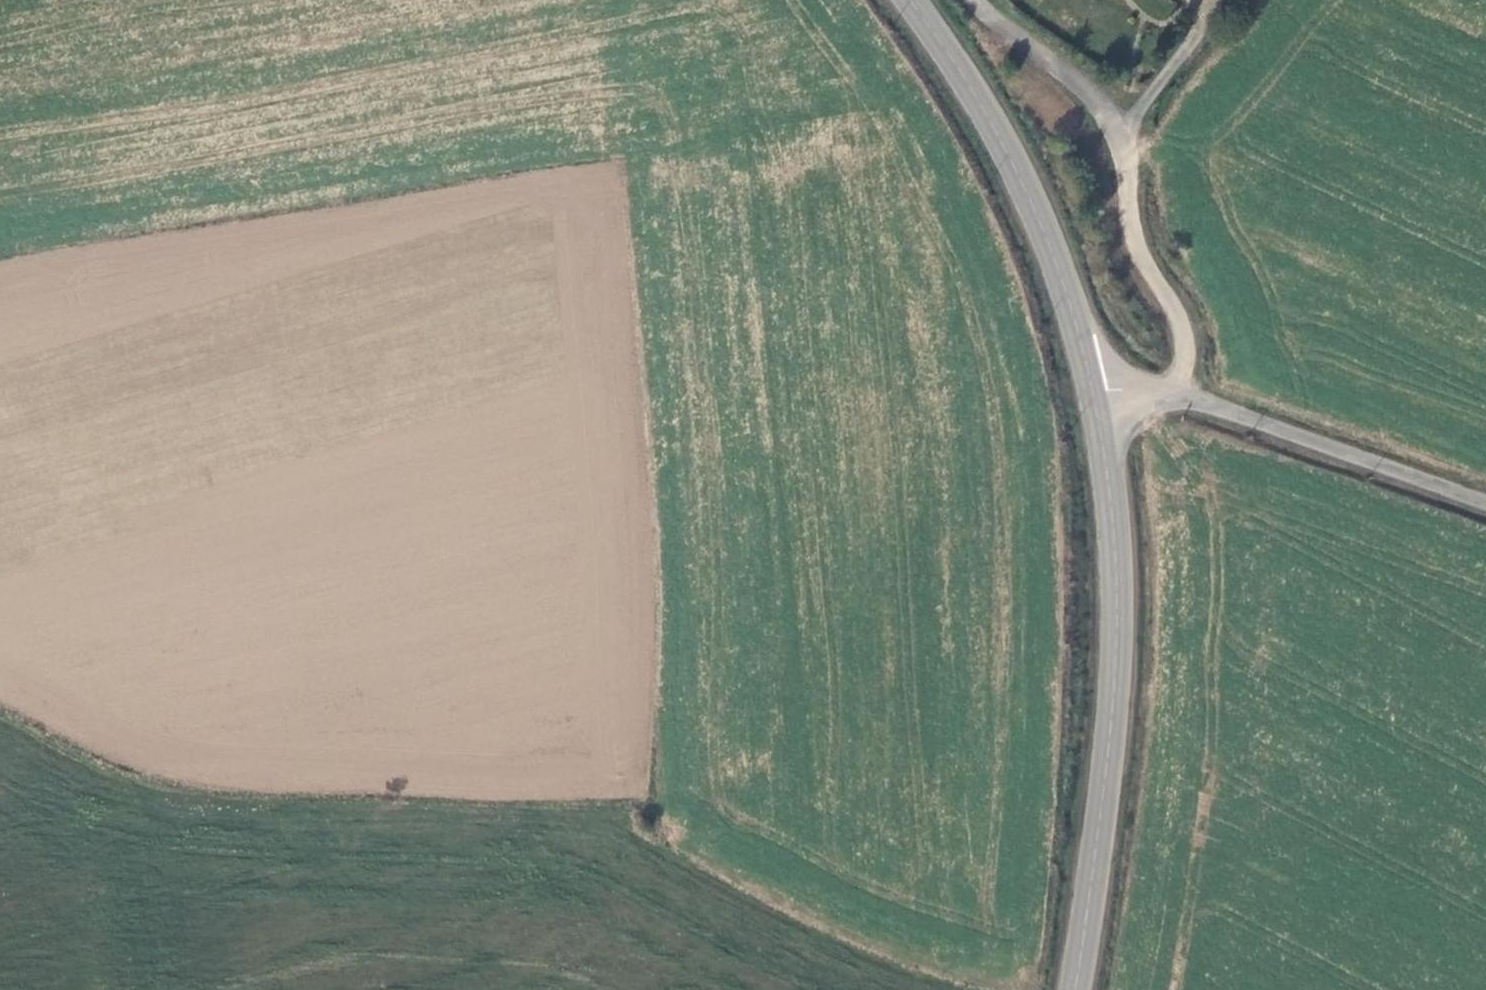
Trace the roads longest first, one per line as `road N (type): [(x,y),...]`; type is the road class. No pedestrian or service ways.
road 1 (tertiary): [(1073,989),(1109,785),(1117,675),(1111,490),(1092,391)]
road 2 (tertiary): [(1092,391),(1067,290),(1035,213),(1000,138),(910,0)]
road 3 (unclassified): [(1092,391),(1176,393),(1485,502)]

